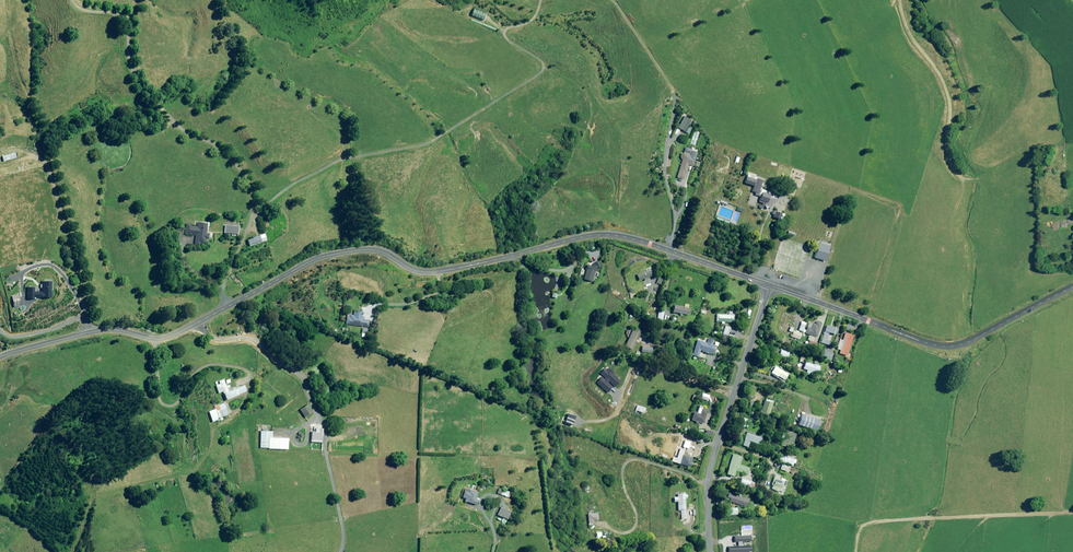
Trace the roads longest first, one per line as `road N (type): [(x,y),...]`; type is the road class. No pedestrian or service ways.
road 1 (unclassified): [(0,356),(102,330),(171,337),(310,261),(366,250),(434,272),(607,235),(771,285)]
road 2 (unclassified): [(771,285),(943,346),(968,341),(1072,286)]
road 3 (track): [(251,221),(253,187),(240,168),(187,133),(134,76),(120,12),(72,0)]
road 4 (unclassified): [(771,285),(710,472),(710,551)]
road 5 (track): [(899,0),(907,29),(950,100),(946,139),(957,173),(977,181)]
road 6 (track): [(543,70),(583,90),(593,110),(581,151),(586,162),(617,161)]

